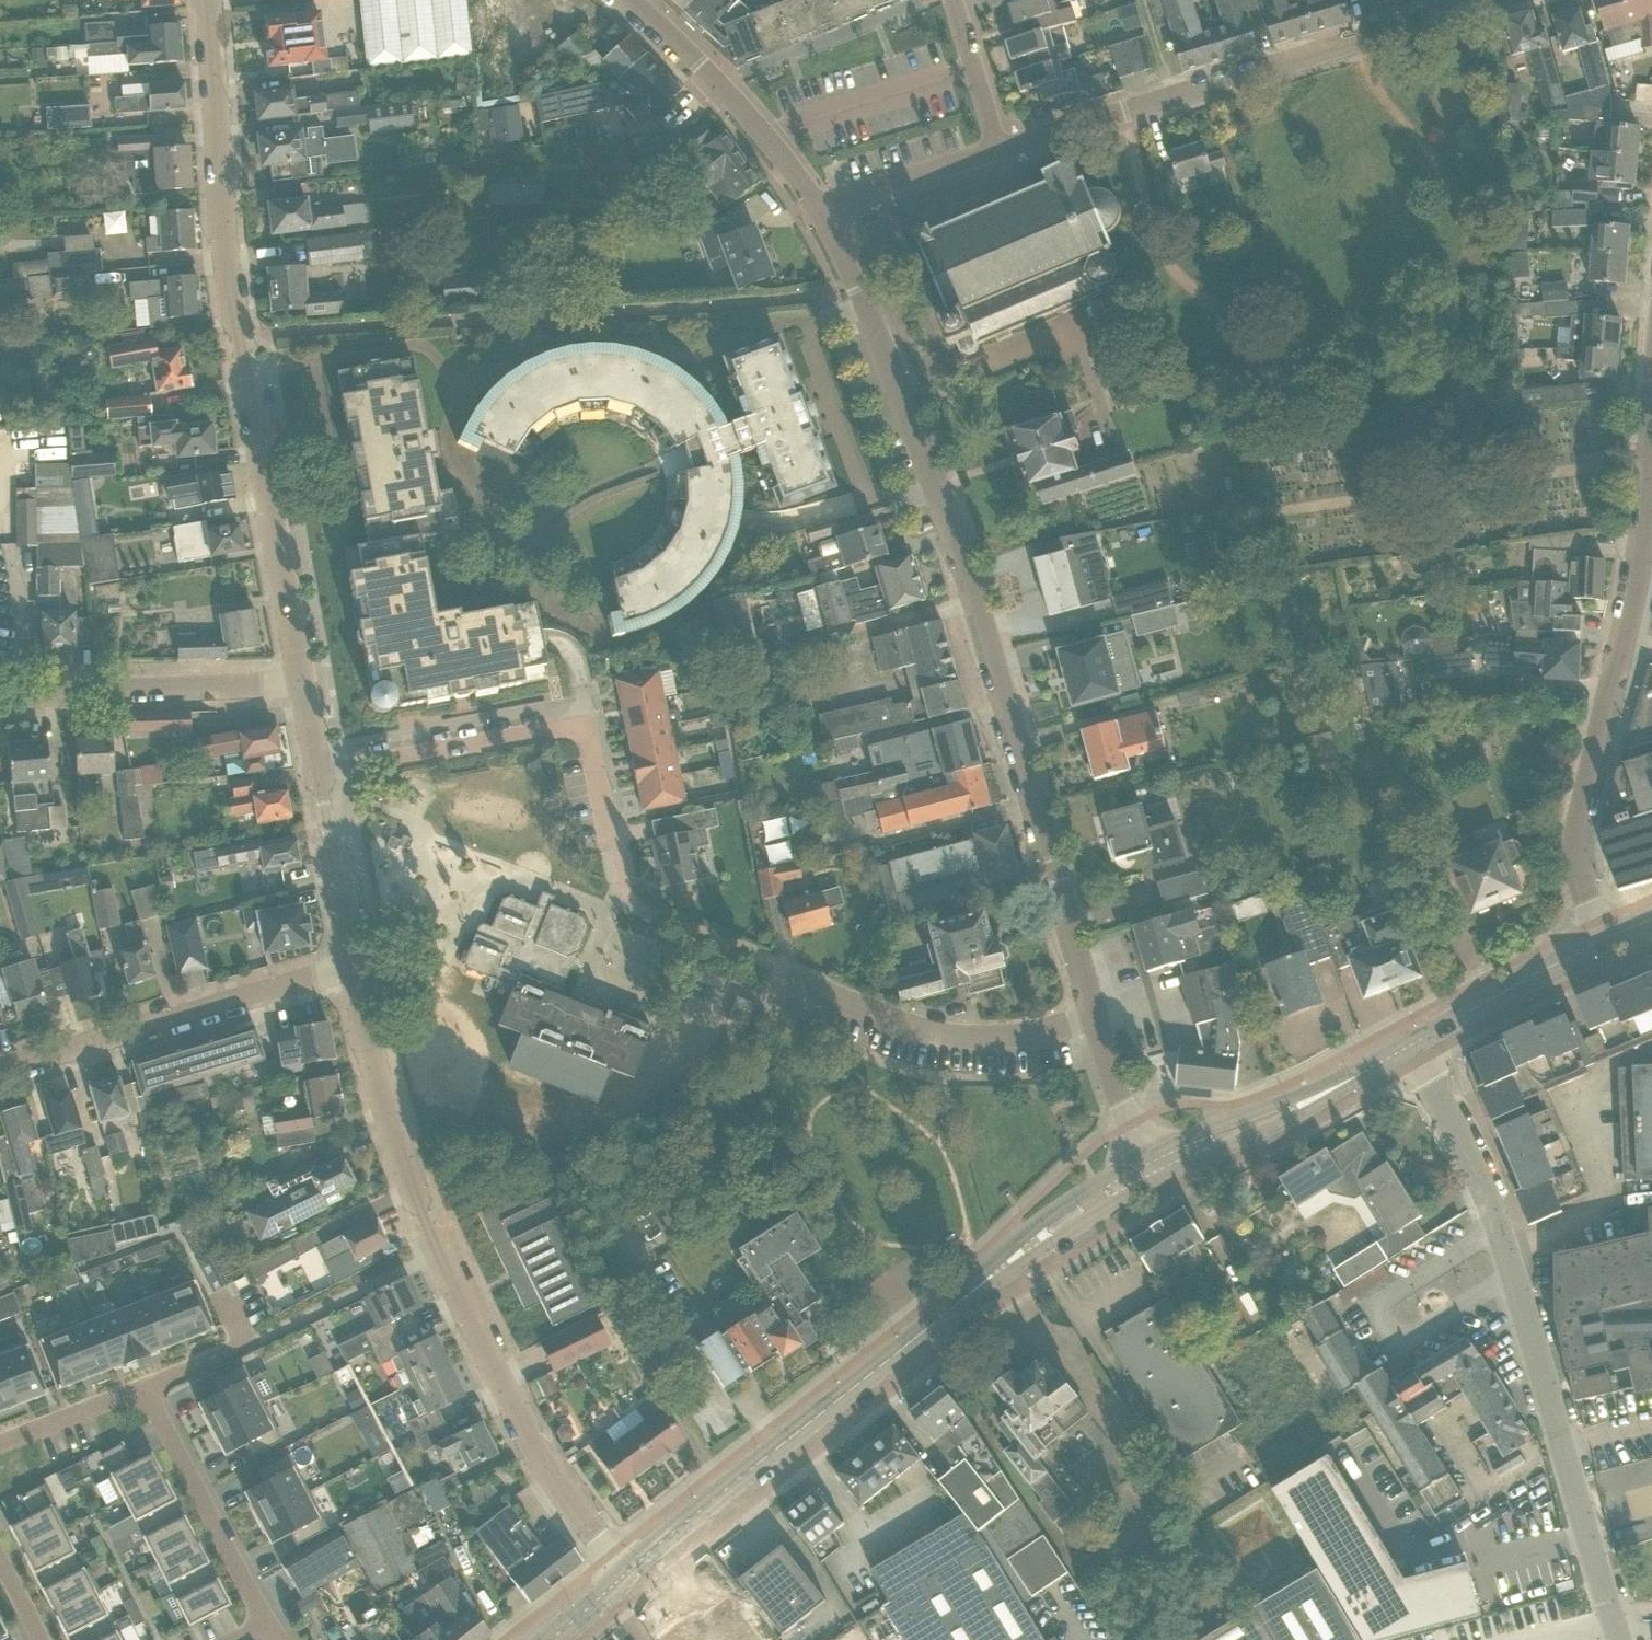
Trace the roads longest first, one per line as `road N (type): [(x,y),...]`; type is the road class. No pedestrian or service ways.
road 1 (residential): [(1094,1024),(1034,790),(918,446),(818,209)]
road 2 (residential): [(303,682),(218,206),(206,0)]
road 3 (residential): [(623,1571),(557,1484),(459,1297),(411,1172),(363,964)]
road 4 (residential): [(623,1571),(1148,1164)]
road 5 (unclassified): [(1621,1639),(1498,1230),(1409,1047)]
road 6 (residential): [(996,148),(1473,0)]
road 7 (unclassified): [(1596,940),(1569,836),(1625,634),(1651,468)]
road 8 (residential): [(628,904),(592,714),(575,703),(314,748)]
road 9 (residential): [(0,1071),(363,964)]
road 10 (residential): [(1094,1024),(998,1039),(899,1031),(790,966)]
road 11 (residential): [(0,704),(303,682)]
road 12 (residential): [(818,209),(717,82),(621,0)]
road 13 (residential): [(1148,1164),(1284,1114),(1409,1047)]
road 14 (residential): [(267,1629),(145,1389)]
road 15 (residential): [(363,964),(314,748)]
road 16 (residential): [(1409,1047),(1596,940)]
road 17 (residential): [(996,148),(818,209)]
road 18 (residential): [(145,1389),(0,1443)]
road 19 (residential): [(955,0),(996,148)]
road 20 (residential): [(1148,1164),(1094,1024)]

